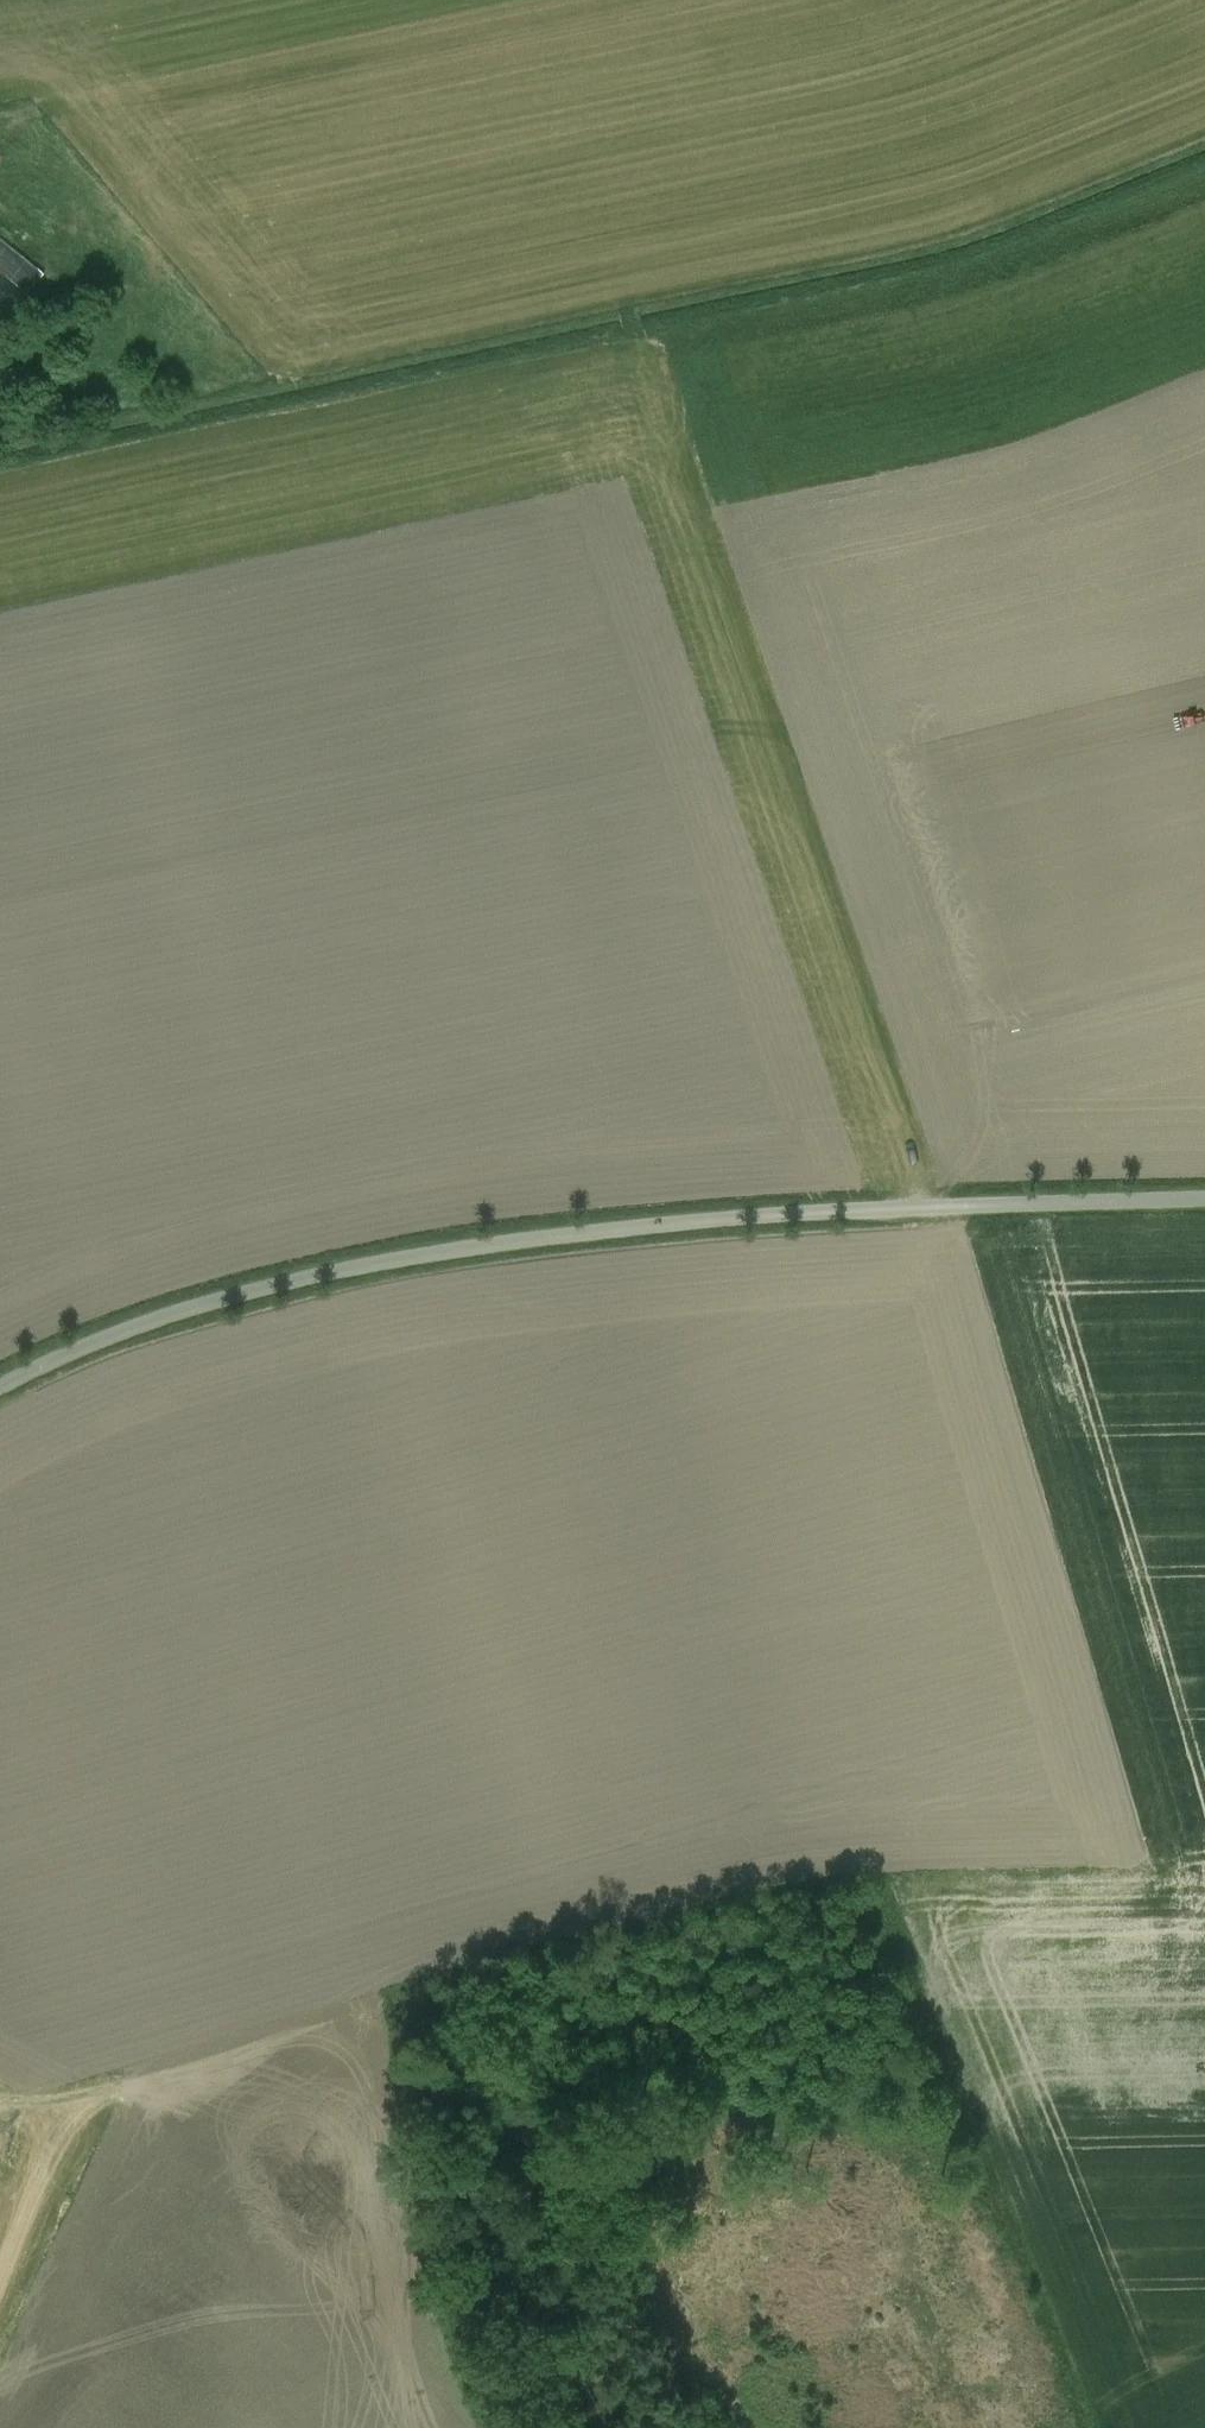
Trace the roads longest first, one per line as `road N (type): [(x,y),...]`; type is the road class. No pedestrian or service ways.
road 1 (unclassified): [(1204,1196),(807,1212),(377,1261),(148,1319),(0,1384)]

